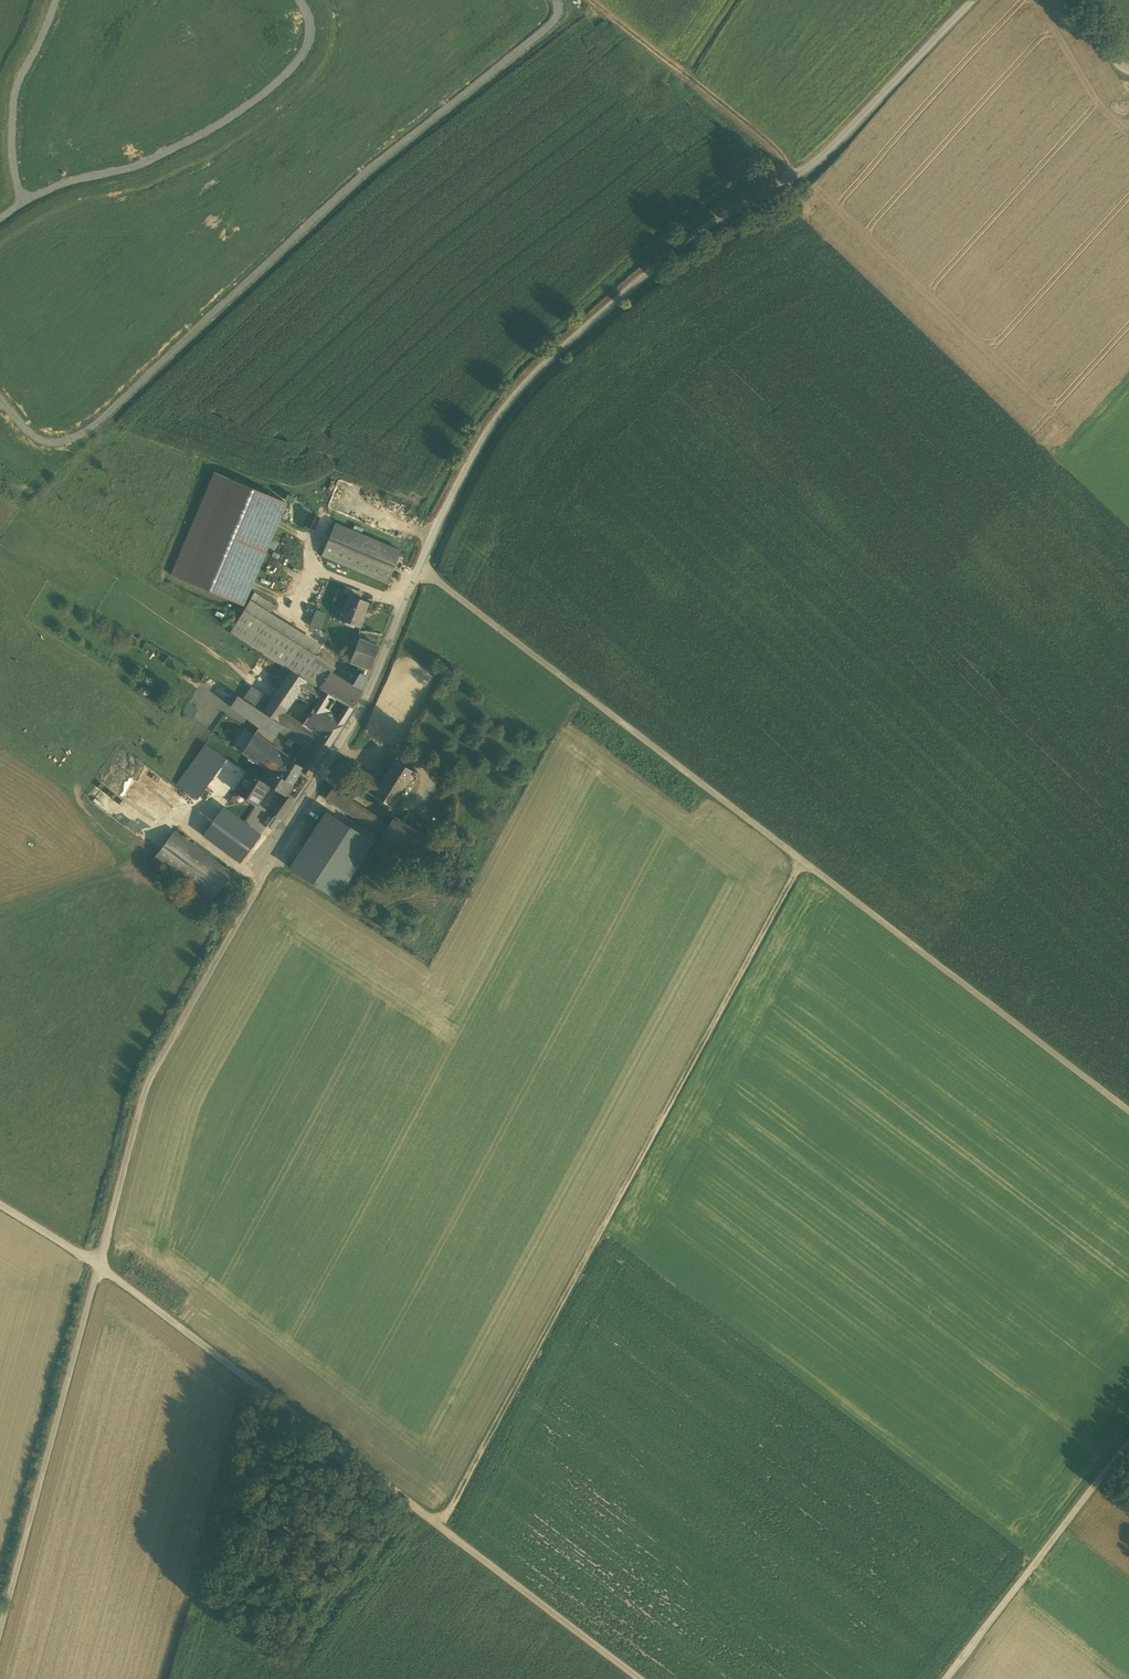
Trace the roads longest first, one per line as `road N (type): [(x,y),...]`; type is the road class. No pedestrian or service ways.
road 1 (residential): [(972,0),(805,169),(666,258),(533,379),(490,430),(422,569),(364,713),(259,883)]
road 2 (track): [(422,569),(1128,1111)]
road 3 (track): [(803,860),(441,1527)]
road 4 (track): [(99,1266),(639,1678)]
road 5 (track): [(99,1266),(148,1084),(259,883)]
road 6 (track): [(0,1630),(99,1266)]
road 7 (track): [(947,1678),(1128,1441)]
road 8 (track): [(805,169),(591,0)]

